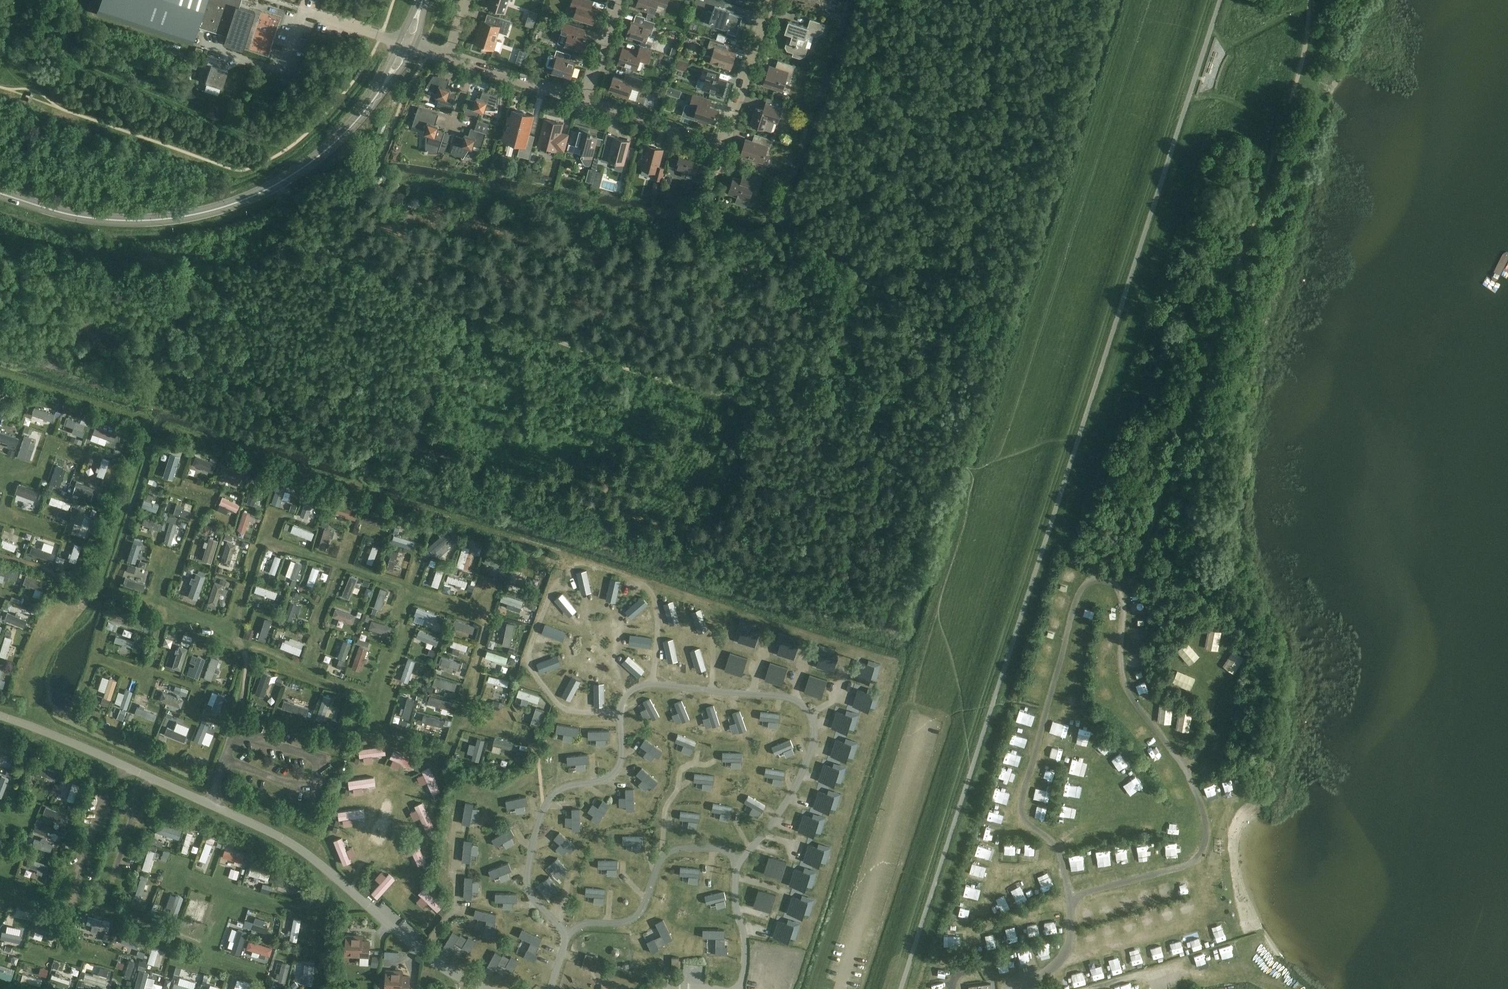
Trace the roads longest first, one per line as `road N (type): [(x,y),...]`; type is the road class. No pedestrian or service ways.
road 1 (unclassified): [(0,717),(274,835),(326,868),(417,949),(483,988)]
road 2 (track): [(1312,0),(1302,69),(1263,202),(1153,530)]
road 3 (track): [(480,317),(982,475)]
road 4 (track): [(1128,0),(982,475)]
road 5 (tertiary): [(407,43),(388,82),(334,147),(264,192),(219,209),(115,220),(0,195)]
road 6 (track): [(938,611),(823,988)]
road 7 (track): [(248,171),(264,192),(416,289),(480,317)]
road 8 (residential): [(726,147),(772,0)]
road 9 (residential): [(587,102),(726,147)]
road 10 (track): [(982,475),(938,611)]

